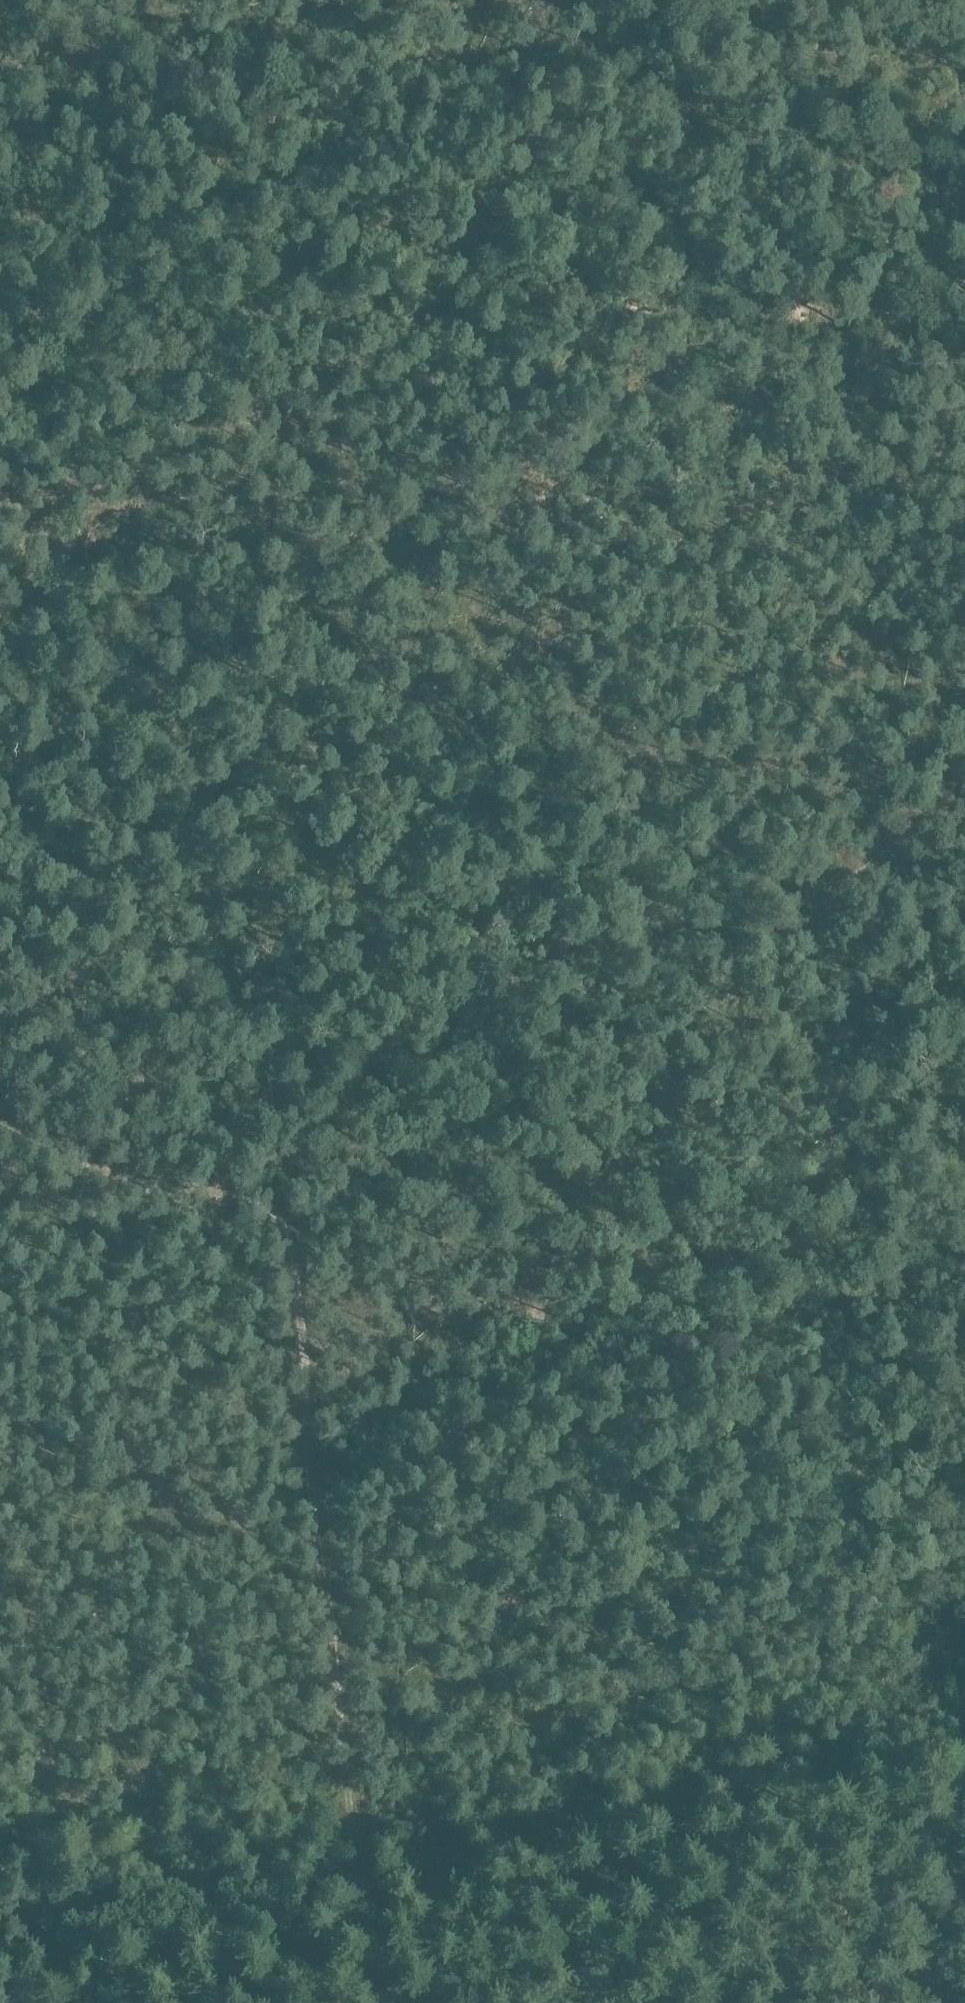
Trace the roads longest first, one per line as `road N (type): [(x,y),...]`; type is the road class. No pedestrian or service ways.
road 1 (track): [(964,808),(887,848),(819,910),(826,947),(964,1156)]
road 2 (track): [(964,1795),(938,2002)]

